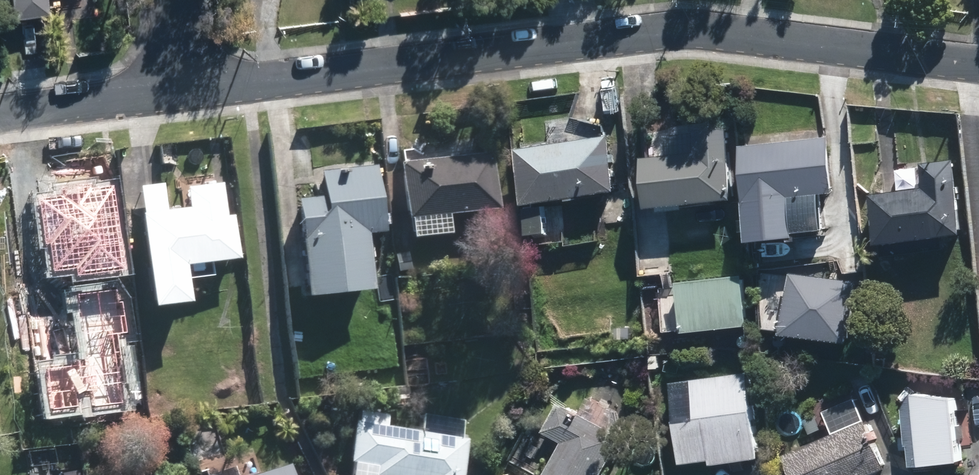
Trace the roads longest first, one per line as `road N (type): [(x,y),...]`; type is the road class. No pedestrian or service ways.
road 1 (residential): [(186,91),(682,27),(978,64)]
road 2 (residential): [(0,114),(186,91)]

